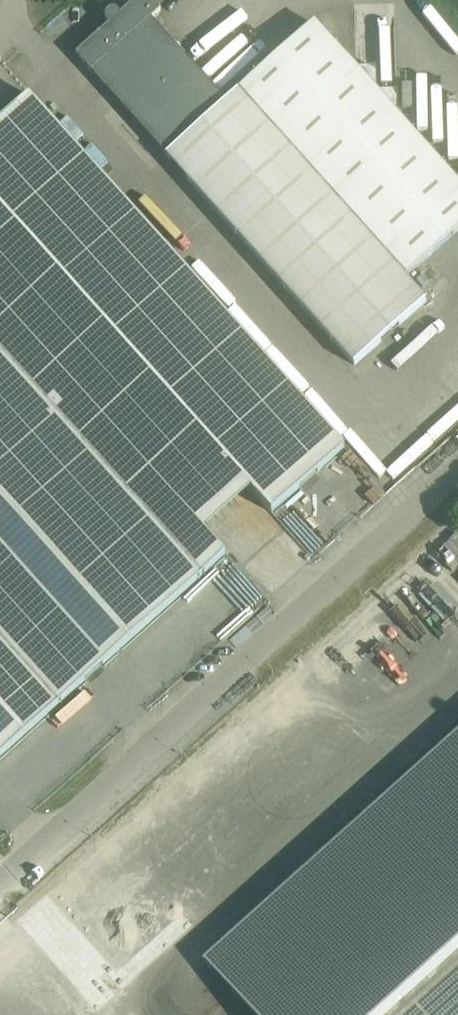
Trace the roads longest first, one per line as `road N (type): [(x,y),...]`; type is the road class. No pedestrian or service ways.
road 1 (unclassified): [(0,887),(457,479)]

